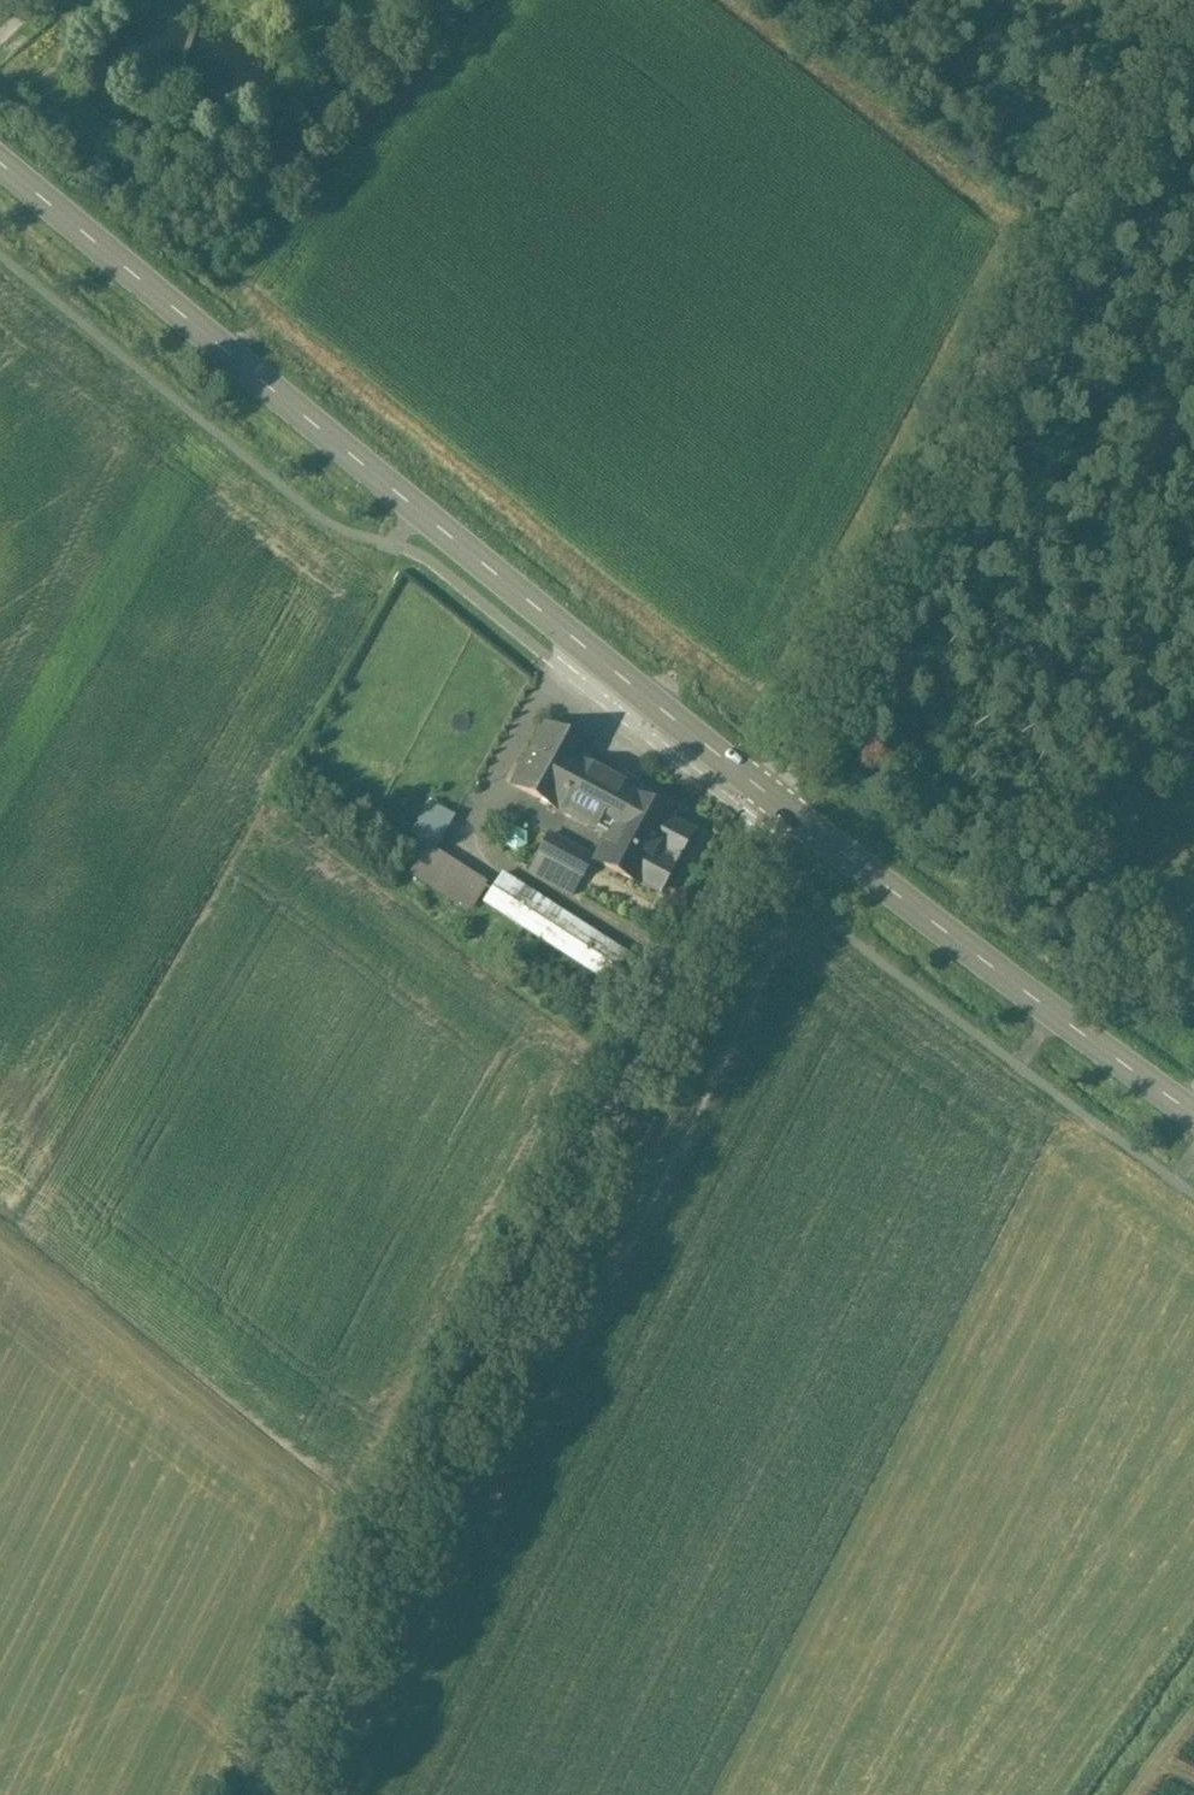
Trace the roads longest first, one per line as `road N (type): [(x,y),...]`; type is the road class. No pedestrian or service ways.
road 1 (unclassified): [(264,1794),(777,804)]
road 2 (secondary): [(777,804),(0,165)]
road 3 (unclassified): [(777,804),(1188,0)]
road 4 (secondary): [(1193,1116),(777,804)]

